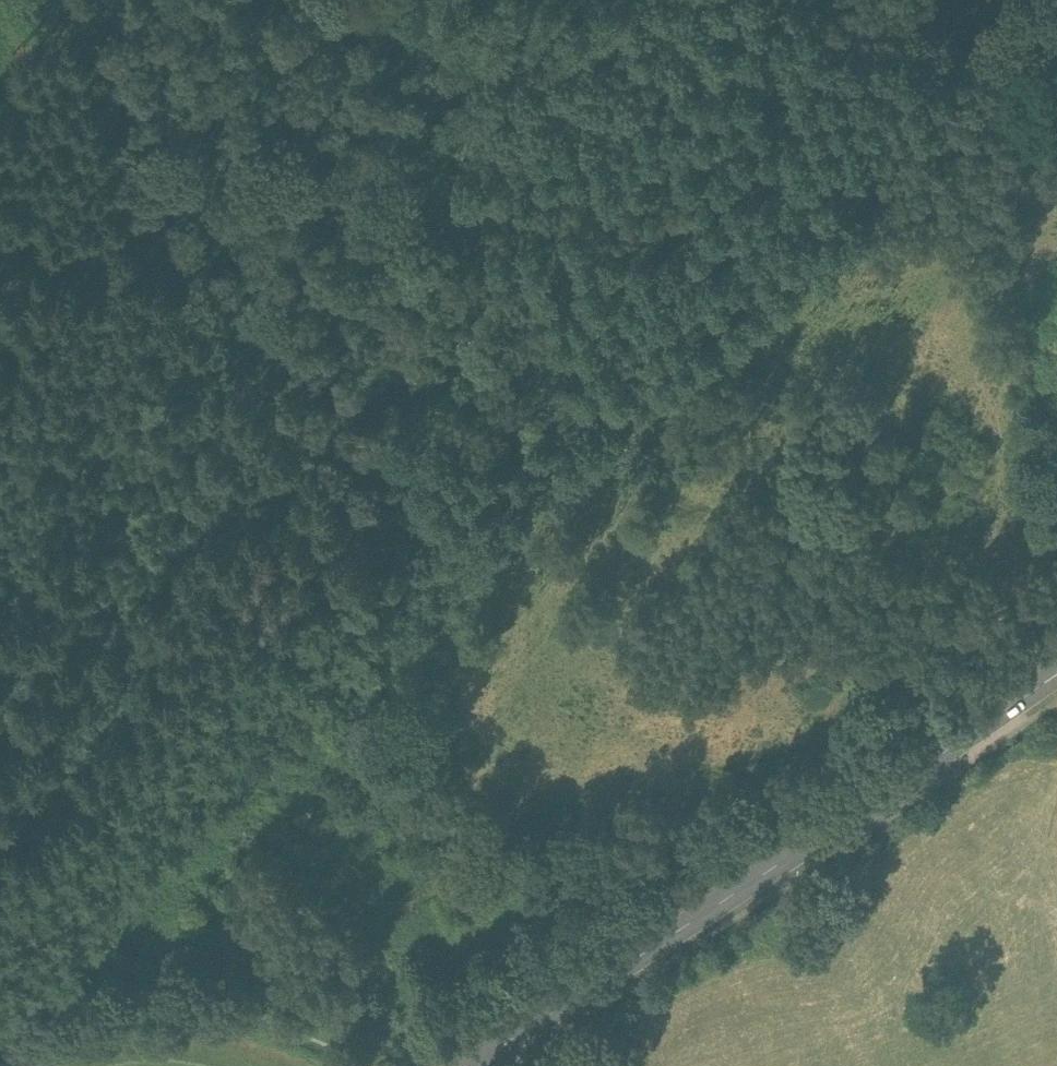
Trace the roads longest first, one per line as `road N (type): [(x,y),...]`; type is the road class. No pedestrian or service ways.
road 1 (secondary): [(1056,671),(470,1065)]

